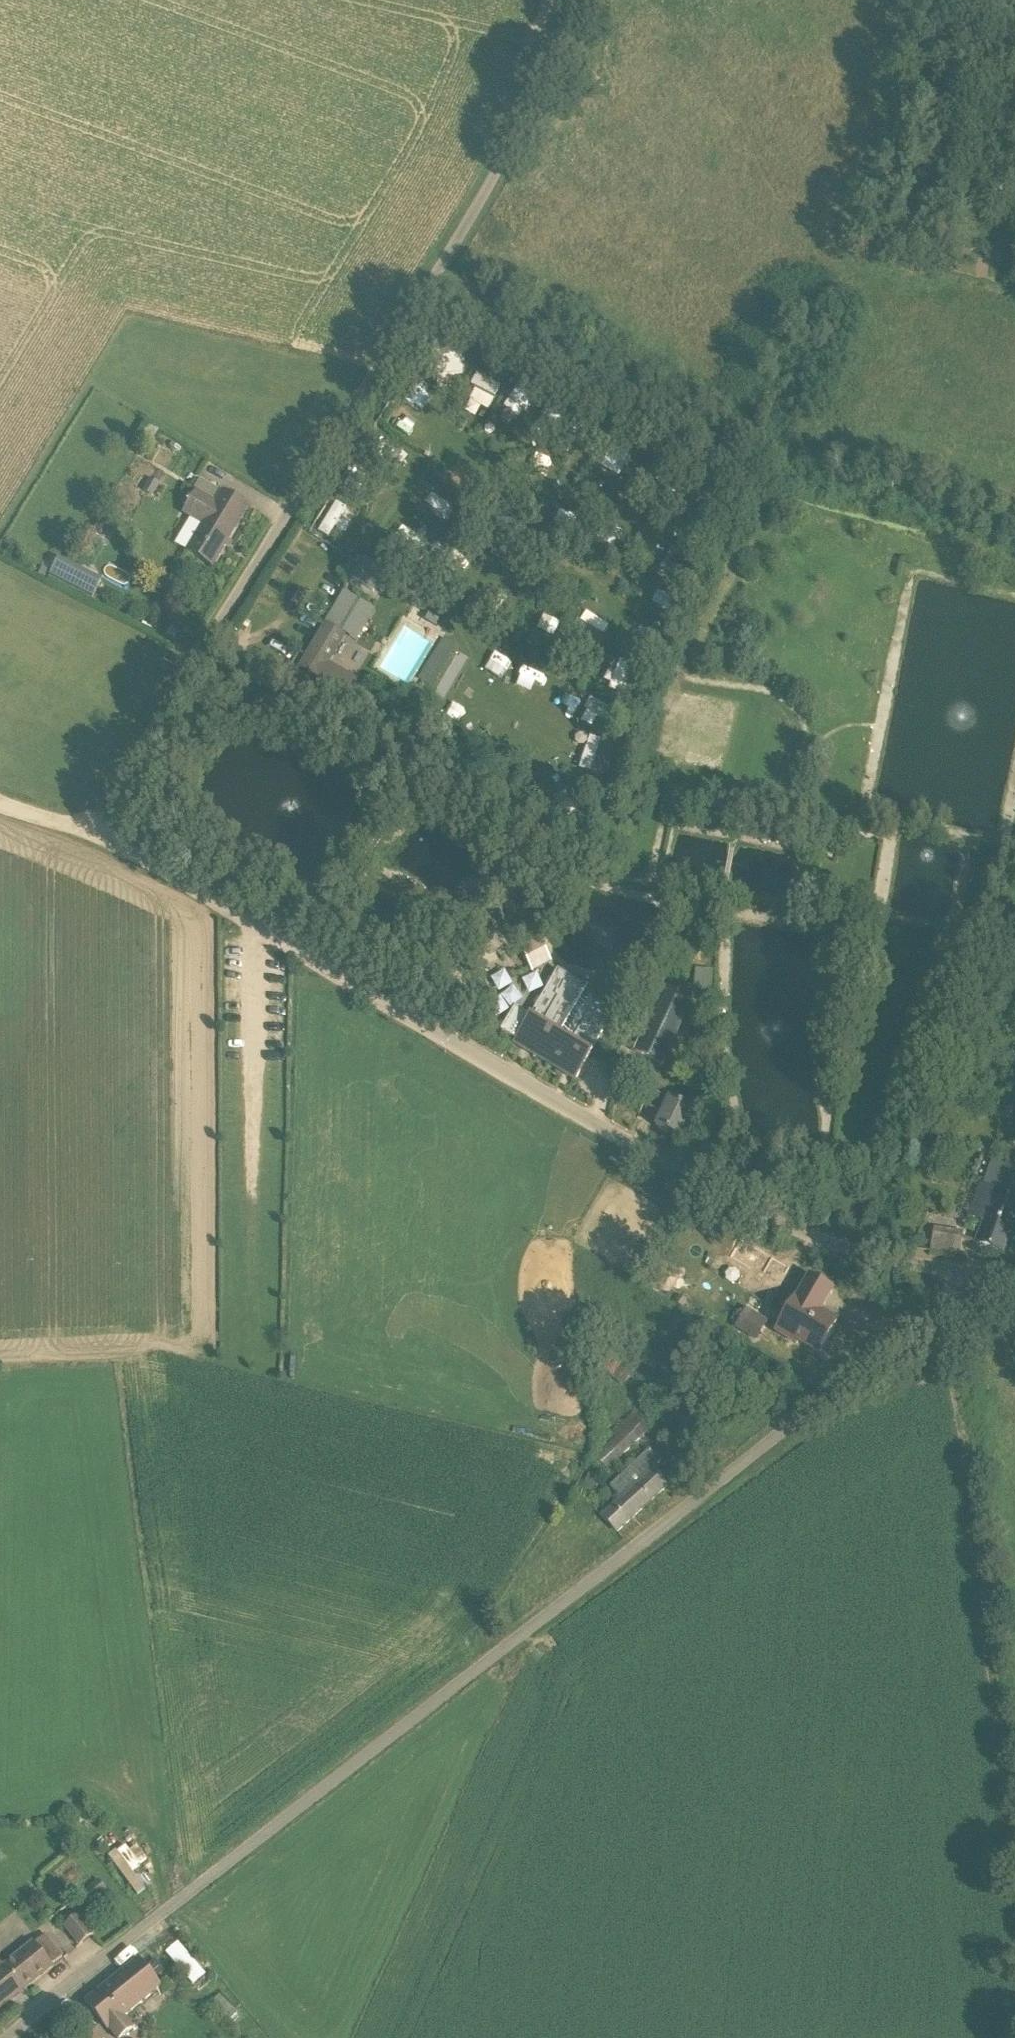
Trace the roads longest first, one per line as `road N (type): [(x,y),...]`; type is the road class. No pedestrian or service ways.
road 1 (unclassified): [(983,1274),(843,1248),(745,1209),(136,847),(125,829),(127,780),(529,151),(594,0)]
road 2 (unclassified): [(11,2037),(983,1274)]
road 3 (track): [(0,797),(136,847)]

